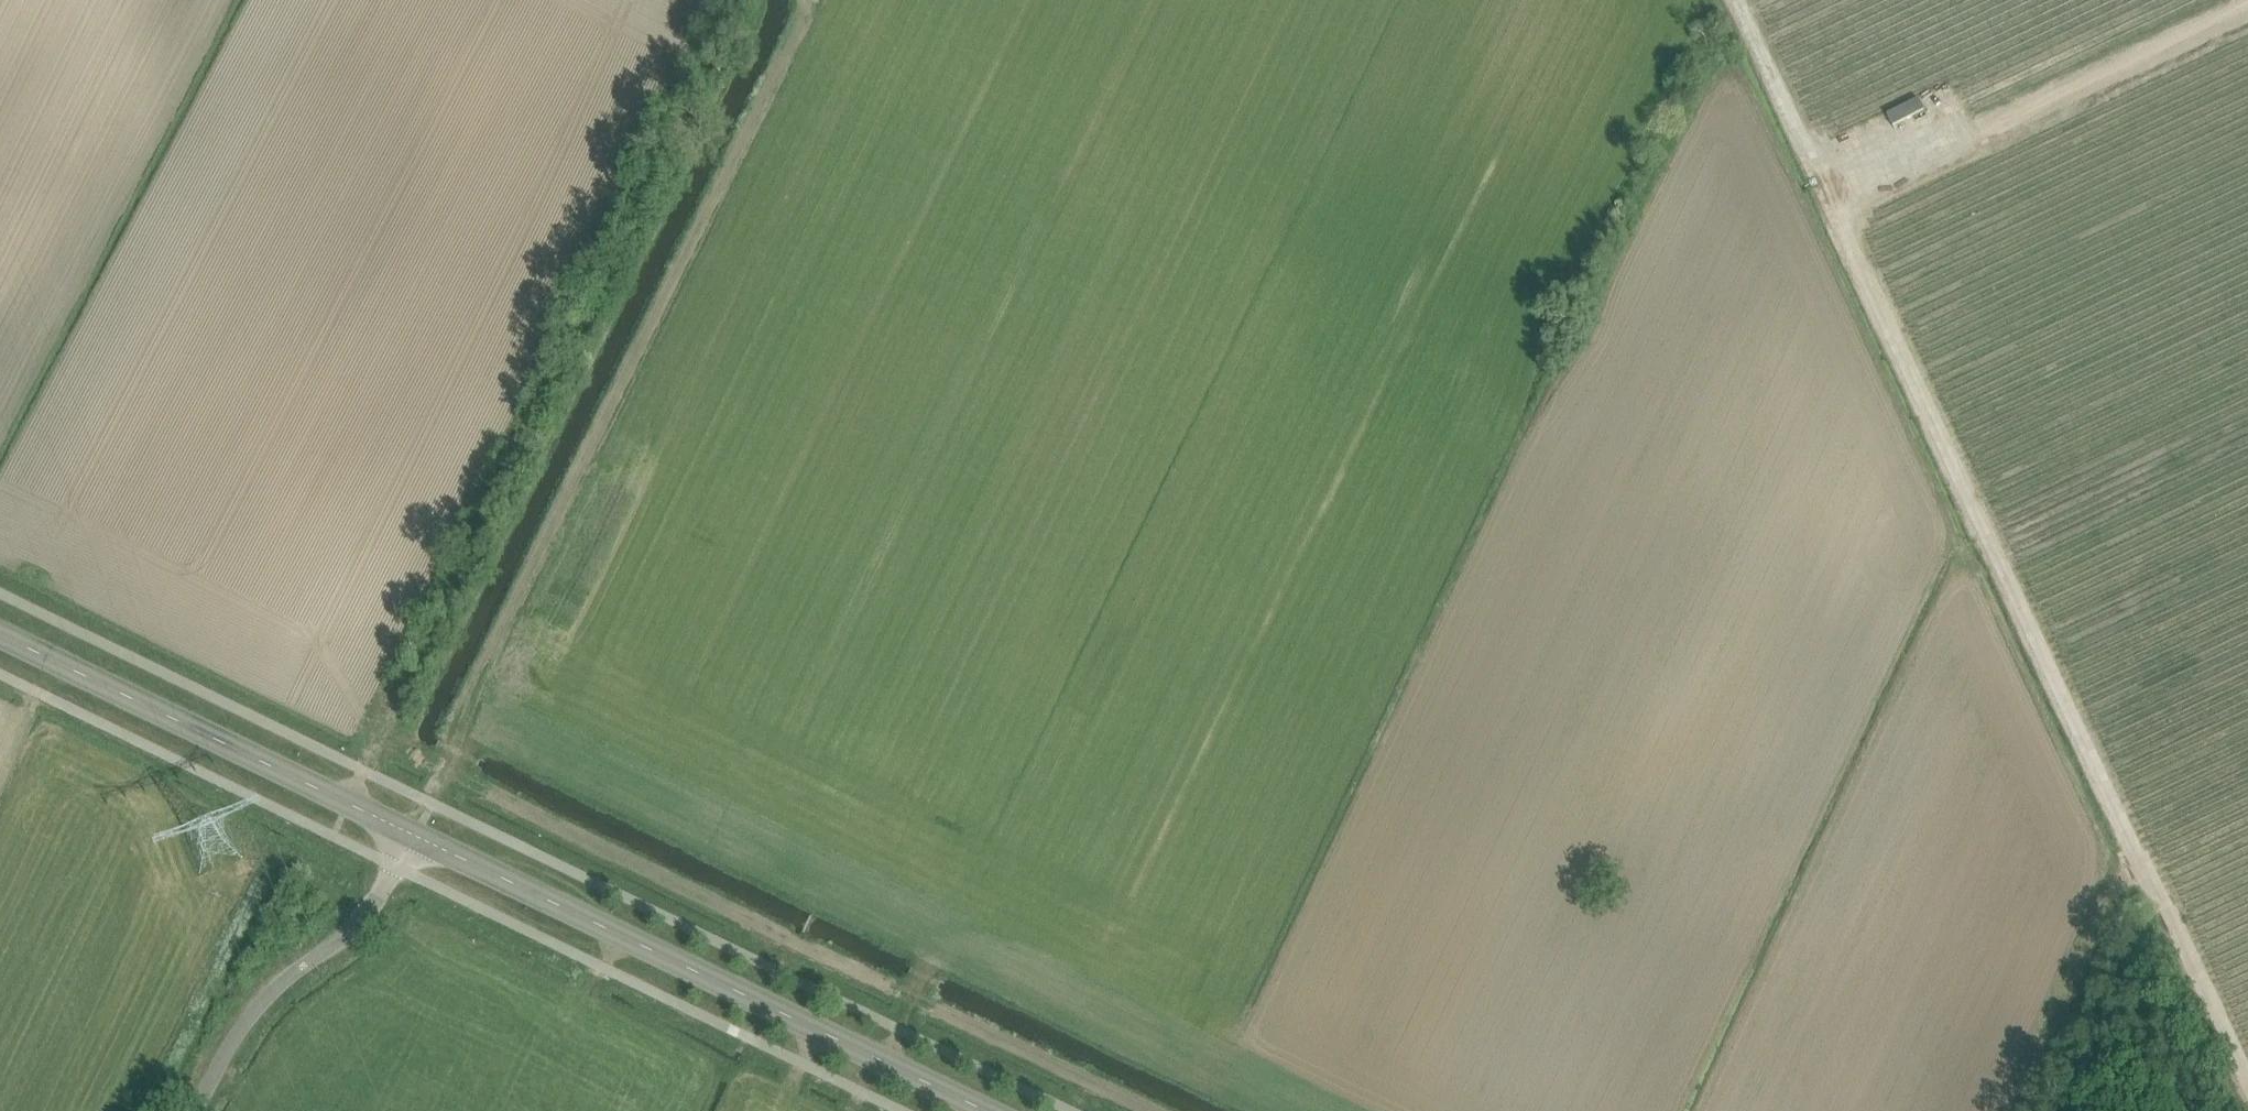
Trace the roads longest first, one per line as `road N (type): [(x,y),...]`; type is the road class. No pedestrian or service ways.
road 1 (tertiary): [(987,1110),(414,836)]
road 2 (tertiary): [(414,836),(0,633)]
road 3 (unclassified): [(199,1110),(270,996),(351,936),(414,836)]

